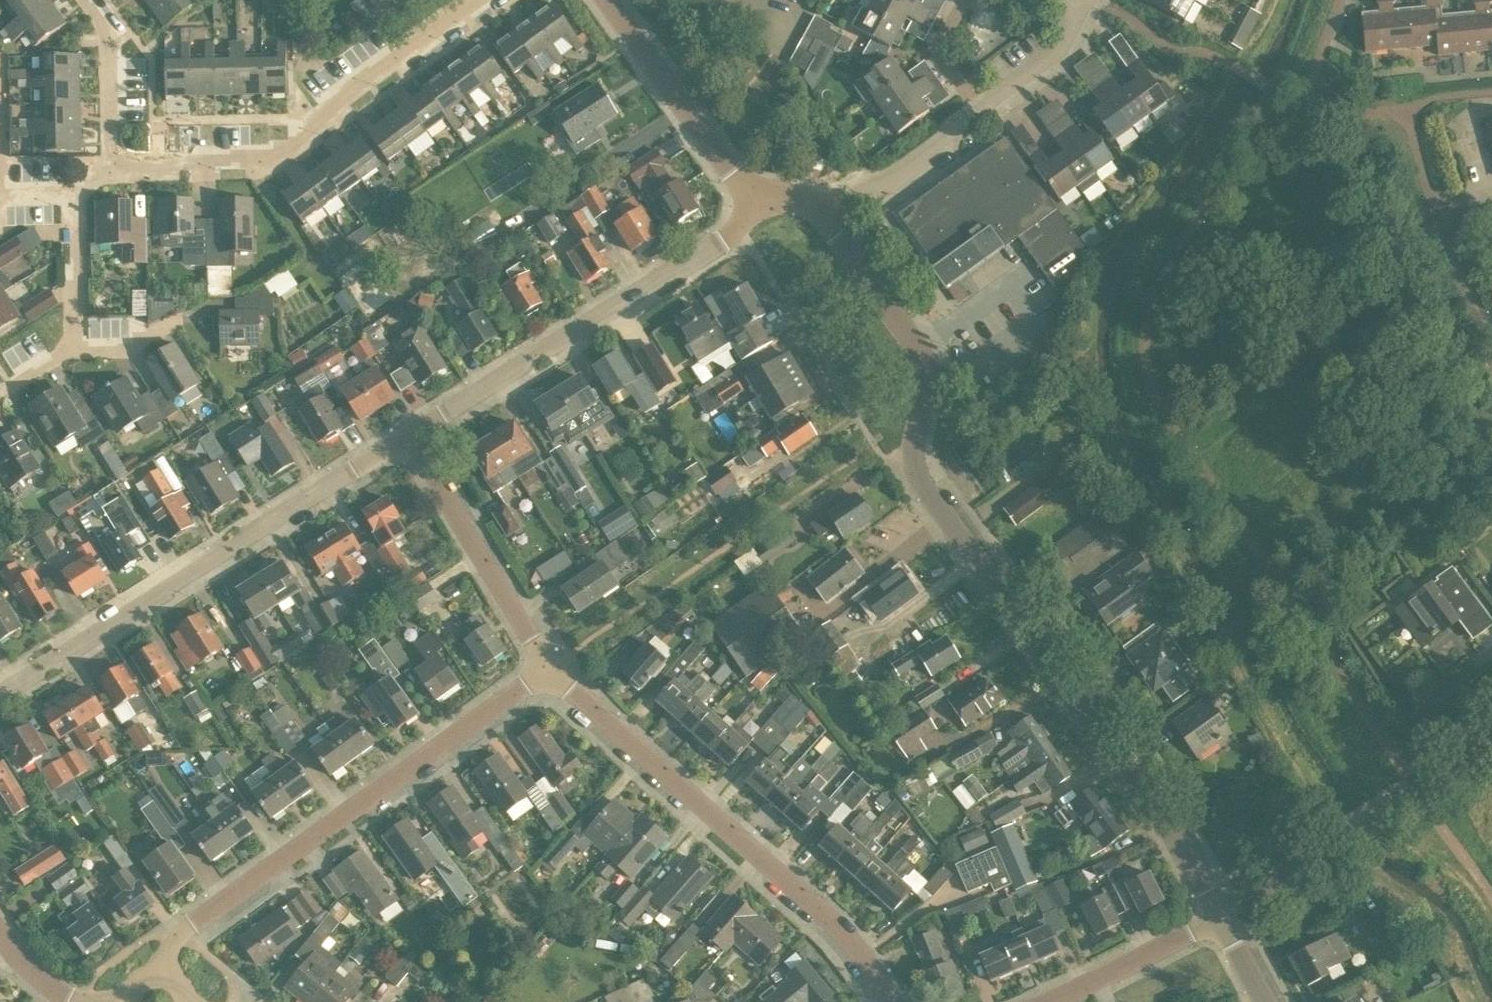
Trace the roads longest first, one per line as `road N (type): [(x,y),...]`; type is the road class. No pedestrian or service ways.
road 1 (residential): [(1221,917),(1169,824),(926,487),(916,465),(924,358),(821,206)]
road 2 (residential): [(165,971),(177,936),(553,668)]
road 3 (residential): [(0,695),(409,440)]
road 4 (residential): [(886,1001),(832,921),(553,668)]
road 5 (residential): [(409,440),(741,228),(749,199)]
road 6 (residential): [(114,168),(276,156),(474,0)]
road 7 (residential): [(1221,917),(1491,736)]
road 8 (residential): [(553,668),(409,440)]
road 9 (residential): [(749,199),(609,0)]
road 10 (residential): [(1221,917),(1035,1001)]
road 11 (residential): [(79,347),(80,191),(114,168)]
road 12 (residential): [(821,206),(856,199),(982,112)]
road 13 (residential): [(114,168),(108,34),(85,0)]
road 14 (residential): [(982,112),(1074,47),(1101,0)]
road 15 (residential): [(0,937),(69,1000),(120,1001)]
road 16 (residential): [(982,112),(951,64),(948,42),(968,0)]

